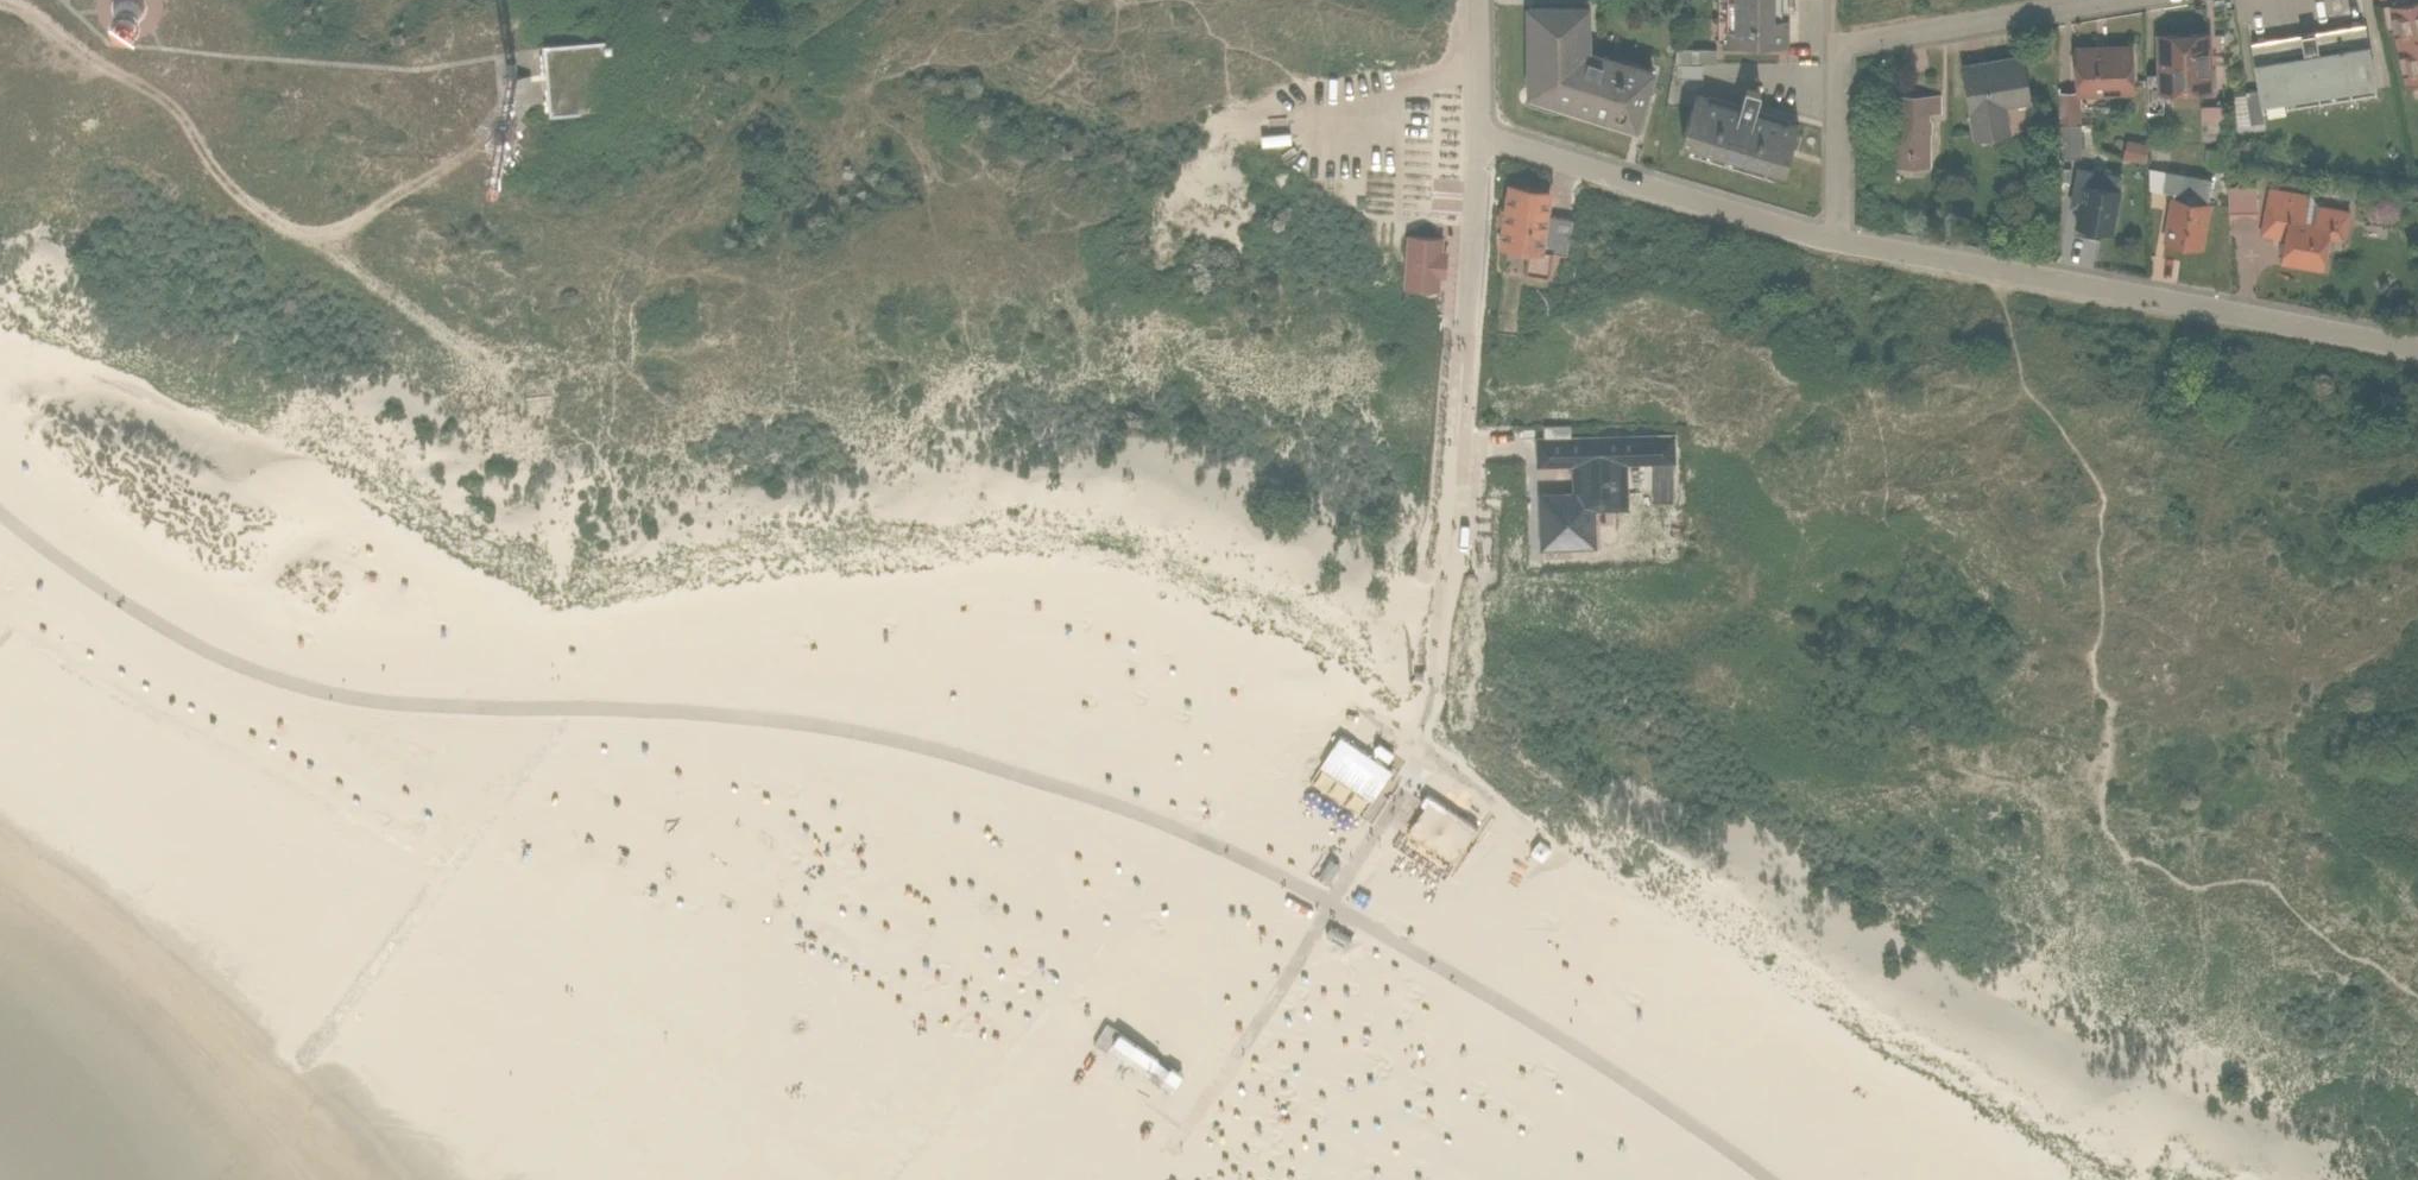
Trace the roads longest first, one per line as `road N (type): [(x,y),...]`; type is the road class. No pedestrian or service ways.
road 1 (track): [(501,366),(458,356),(228,209),(191,172),(158,120),(95,64),(71,46),(0,22)]
road 2 (residential): [(1839,243),(2245,337),(2417,366)]
road 3 (residential): [(1479,140),(1465,453),(1441,669)]
road 4 (residential): [(2138,0),(1841,49),(1839,243)]
road 5 (residential): [(1479,140),(1839,243)]
road 6 (track): [(298,252),(449,173),(524,106),(528,82)]
road 7 (residential): [(1478,0),(1479,140)]

